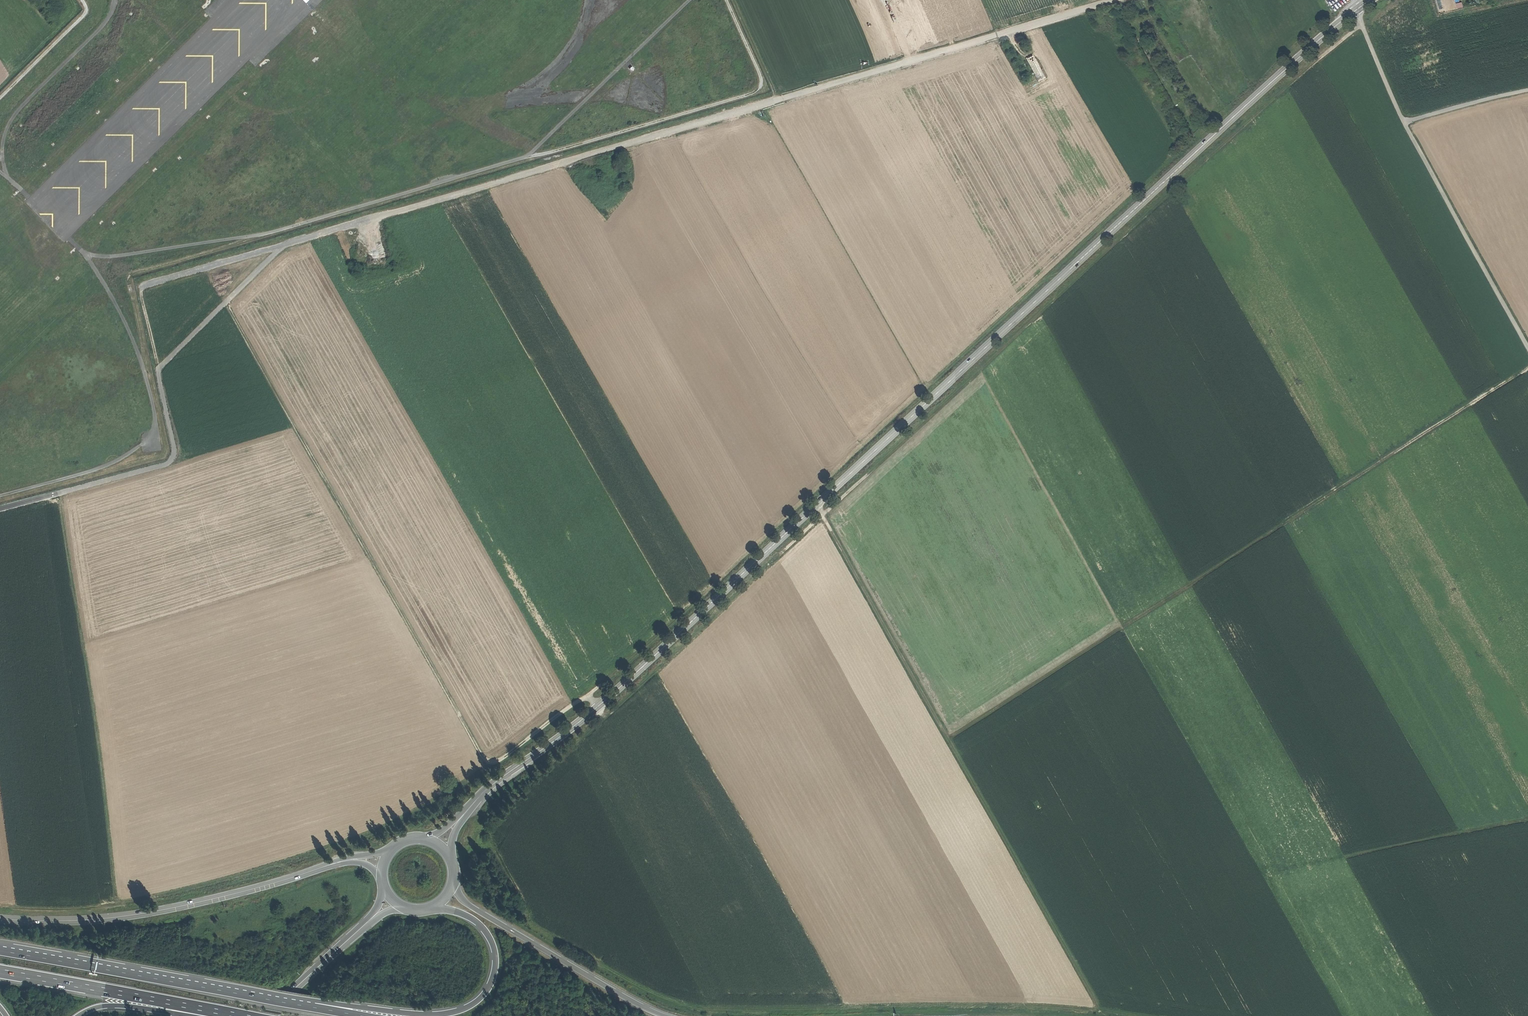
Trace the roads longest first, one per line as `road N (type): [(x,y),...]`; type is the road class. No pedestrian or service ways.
road 1 (secondary): [(466,812),(573,728),(1370,0)]
road 2 (track): [(1527,368),(950,739),(1101,1009)]
road 3 (unclassified): [(1117,0),(282,246)]
road 4 (track): [(226,303),(483,758),(493,762),(580,699),(599,704)]
road 5 (secondary): [(0,918),(132,916),(352,859)]
road 6 (trunk): [(429,909),(467,915),(490,939),(492,980),(474,1003),(440,1014),(300,1005)]
road 7 (trunk): [(300,1005),(0,950)]
road 8 (track): [(816,504),(950,739)]
road 9 (track): [(1527,820),(1264,877)]
road 10 (trunk): [(0,972),(255,1015)]
road 11 (trunk): [(664,1015),(468,904),(455,879)]
road 12 (track): [(531,153),(689,0)]
road 13 (unclassified): [(59,494),(171,462),(158,369)]
road 14 (unclassified): [(282,246),(158,369)]
road 15 (unclassified): [(282,246),(141,289)]
road 16 (secondary): [(266,1015),(367,922)]
road 17 (track): [(1358,8),(1404,122)]

